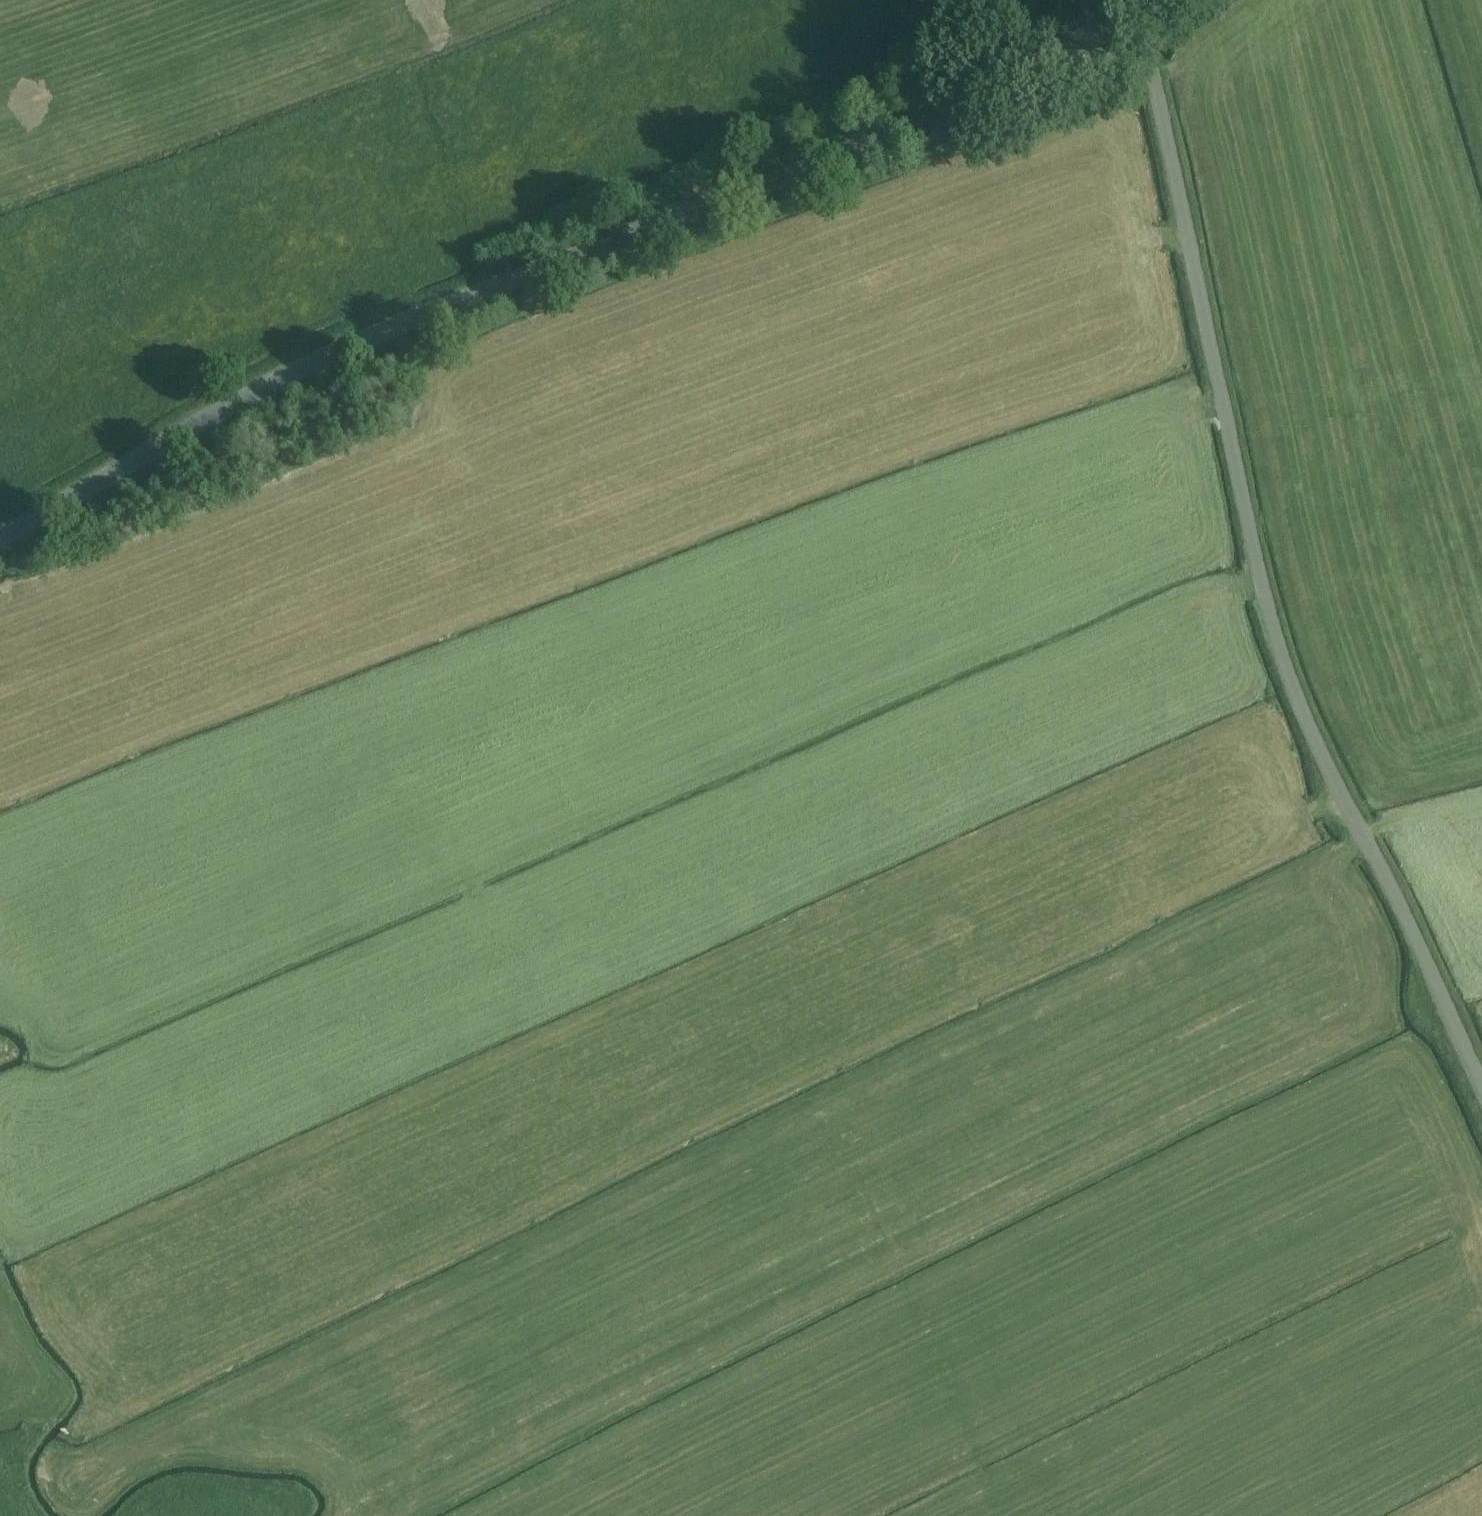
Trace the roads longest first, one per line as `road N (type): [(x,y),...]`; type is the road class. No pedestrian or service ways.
road 1 (unclassified): [(0,537),(285,353),(922,123),(1125,0)]
road 2 (unclassified): [(1481,1081),(1380,883),(1256,601),(1136,0)]

